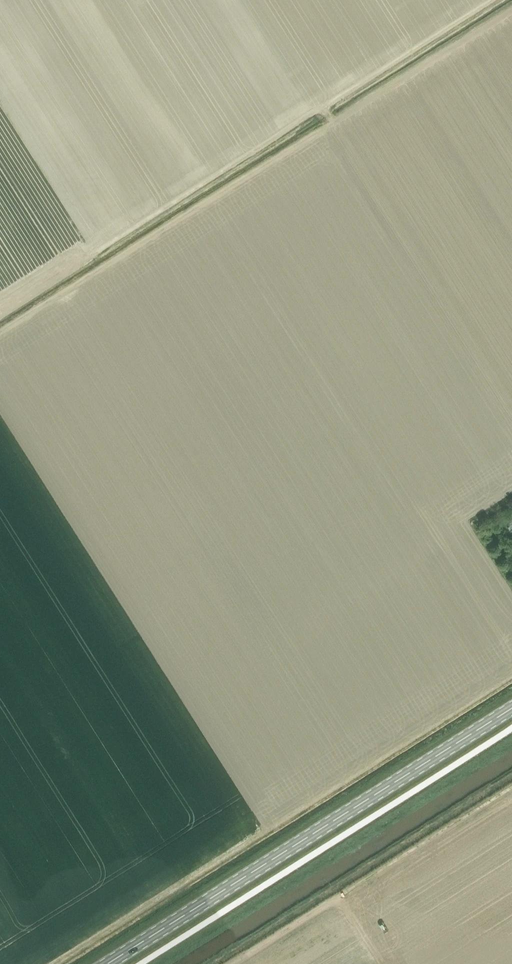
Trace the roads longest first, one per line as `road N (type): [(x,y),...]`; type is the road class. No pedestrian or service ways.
road 1 (secondary): [(107,963),(511,708)]

